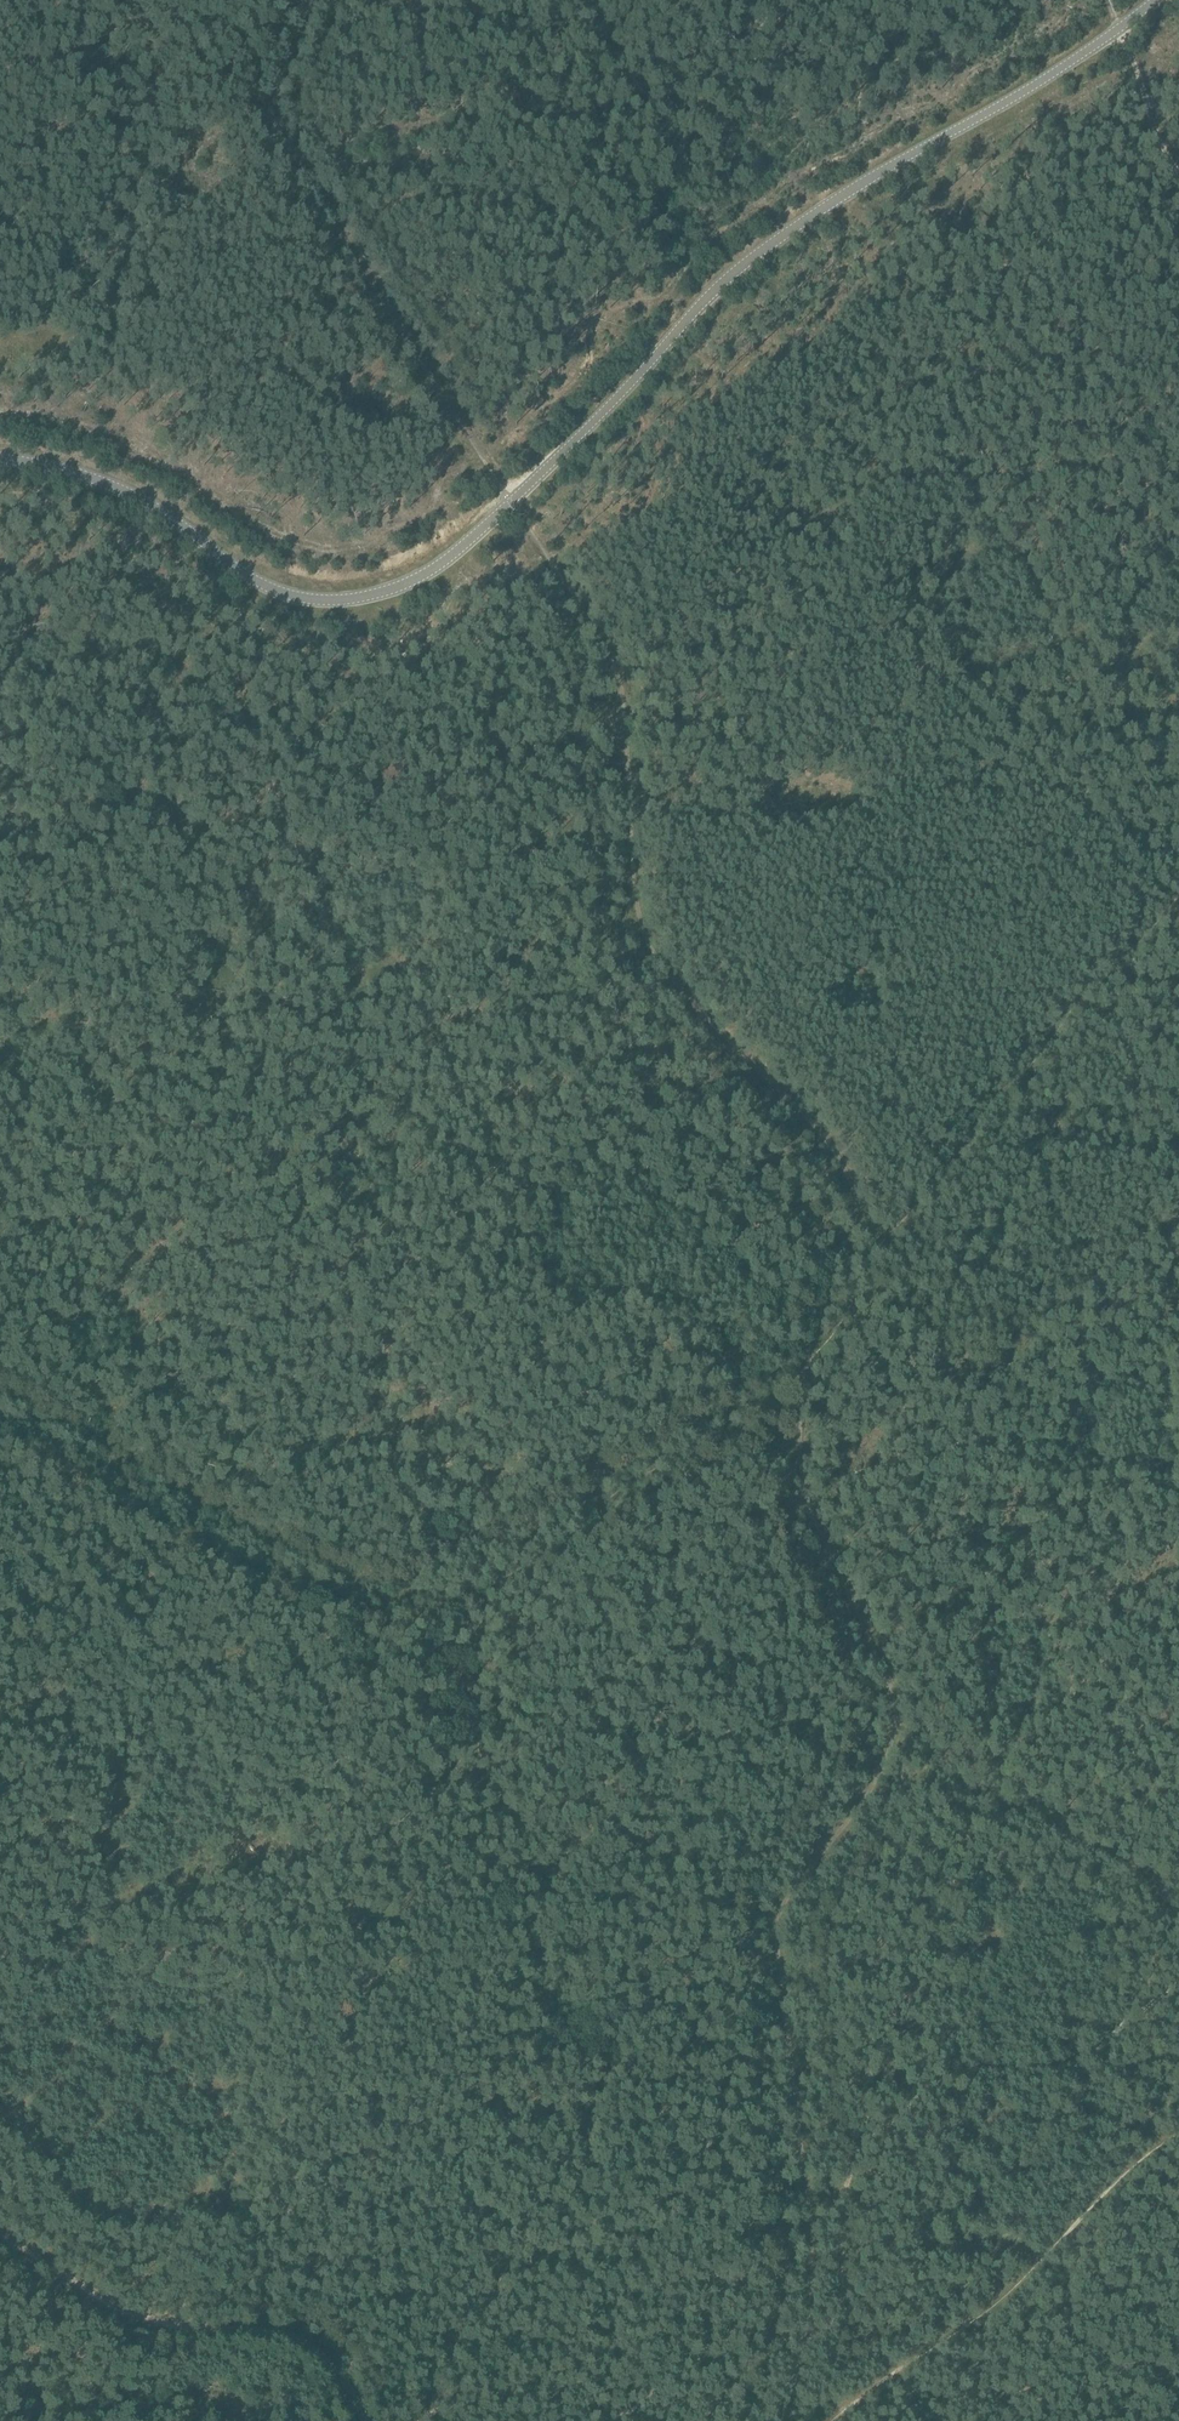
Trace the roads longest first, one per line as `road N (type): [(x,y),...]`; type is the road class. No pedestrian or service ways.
road 1 (tertiary): [(0,456),(81,470),(133,491),(262,585),(309,601),(385,595),(431,571),(486,527),(727,275),(807,214),(1058,72),(1155,0)]
road 2 (track): [(830,1349),(717,1438),(490,1576),(481,1611),(483,1751),(532,1857),(555,1983),(608,2035),(590,2161),(559,2239),(513,2323),(476,2347),(452,2394)]
road 3 (track): [(1178,2142),(1111,2188),(1027,2276),(839,2420)]
road 4 (track): [(368,2420),(319,2346),(262,2328),(169,2333),(0,2240)]
road 5 (track): [(627,2420),(499,2395),(452,2394),(429,2420)]
road 6 (track): [(1178,181),(1105,0)]
road 7 (track): [(807,2337),(694,2374),(639,2420)]

